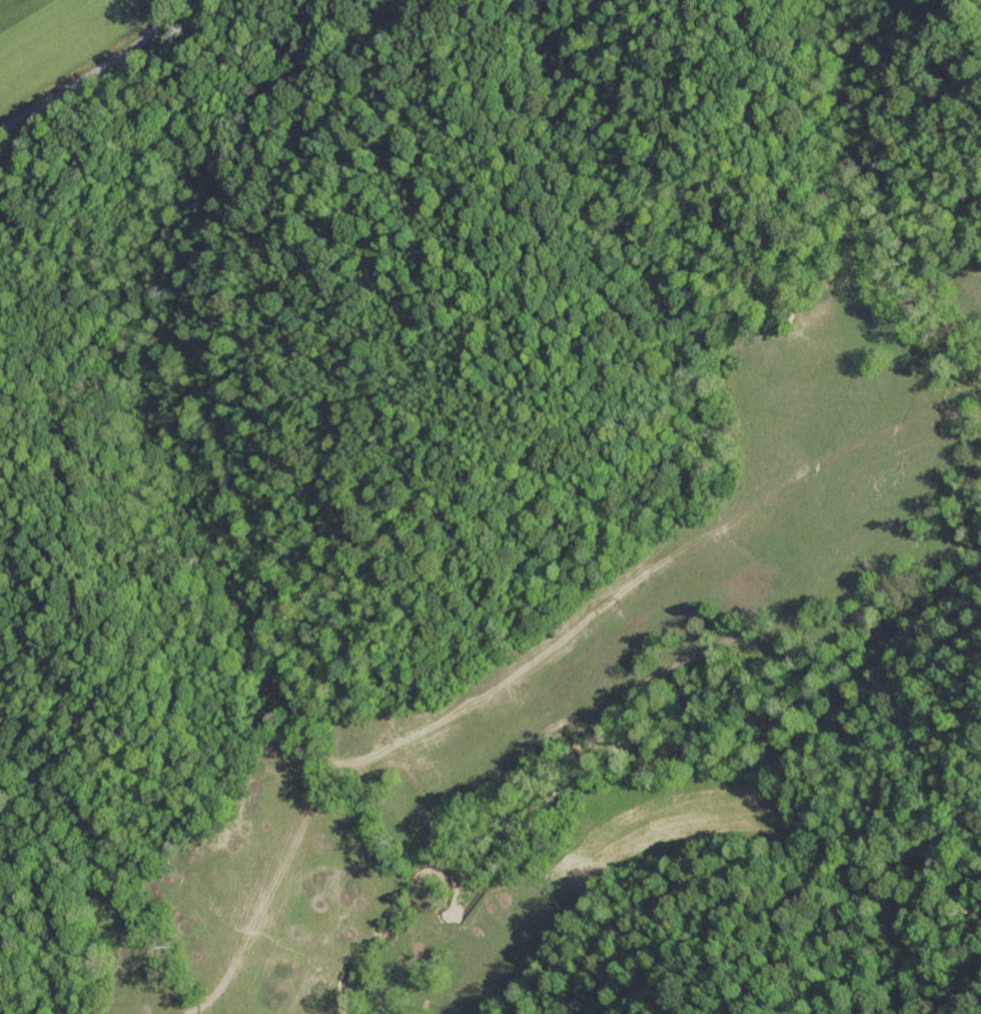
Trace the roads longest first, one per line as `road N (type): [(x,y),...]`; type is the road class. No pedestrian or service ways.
road 1 (residential): [(0,131),(141,42),(167,0)]

